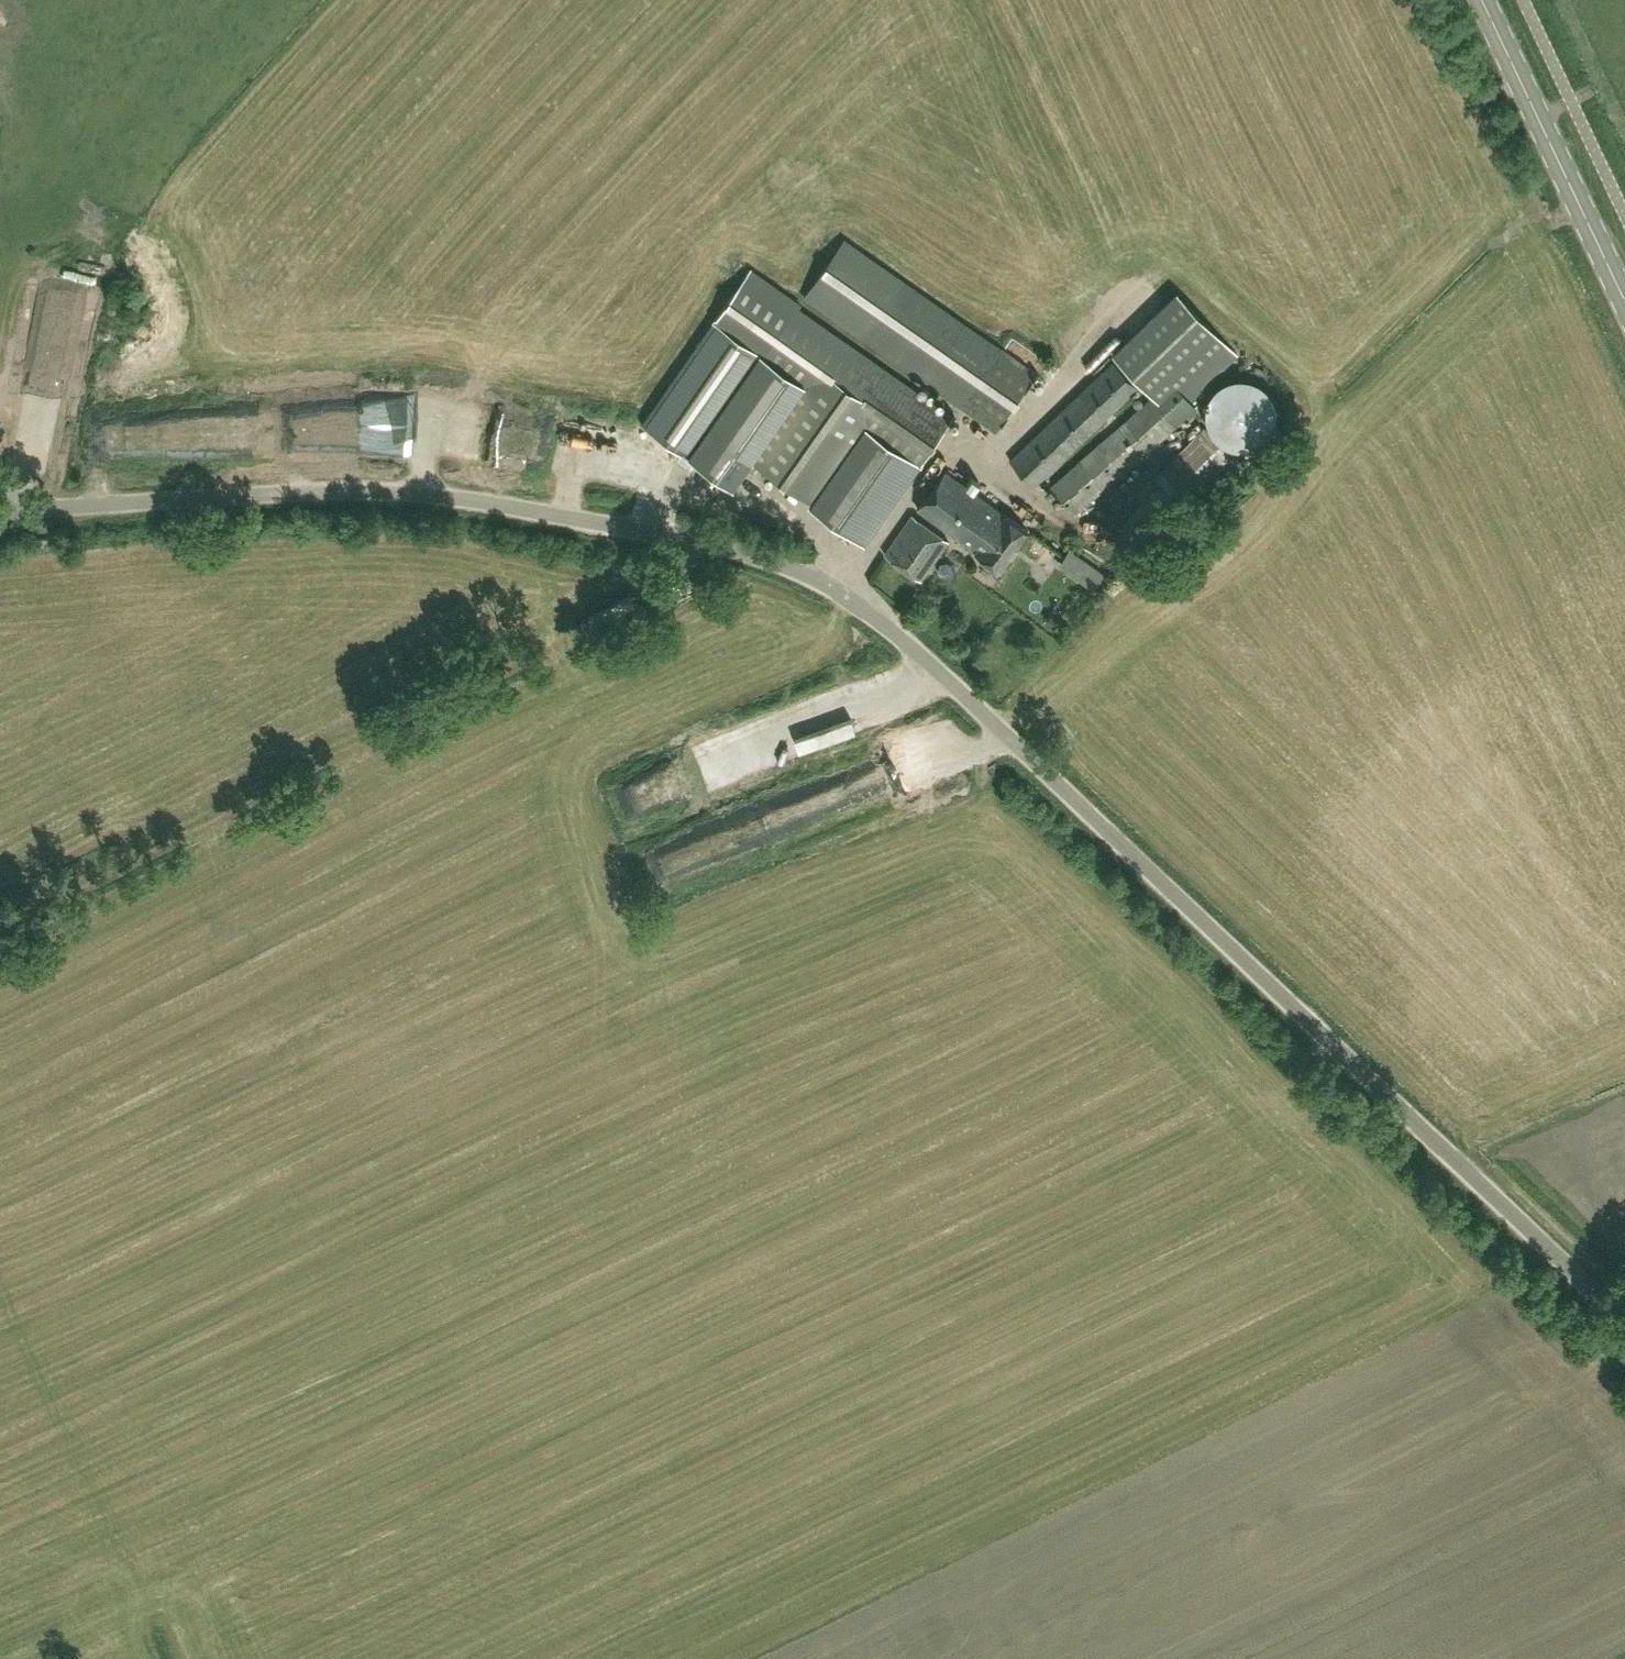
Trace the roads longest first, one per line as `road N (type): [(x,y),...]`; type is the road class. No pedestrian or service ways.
road 1 (unclassified): [(1624,1323),(928,660),(823,583),(726,548),(439,494),(369,489),(0,512)]
road 2 (primary): [(1624,303),(1482,0)]

